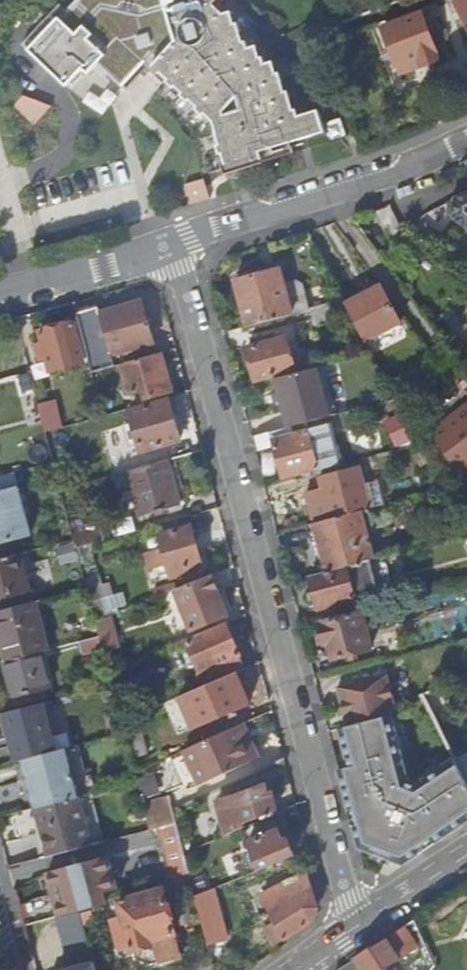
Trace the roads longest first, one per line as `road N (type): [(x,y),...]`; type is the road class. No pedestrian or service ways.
road 1 (residential): [(353,927),(181,271),(167,248)]
road 2 (residential): [(167,248),(466,140)]
road 3 (residential): [(0,293),(167,248)]
road 4 (residential): [(466,848),(353,927)]

